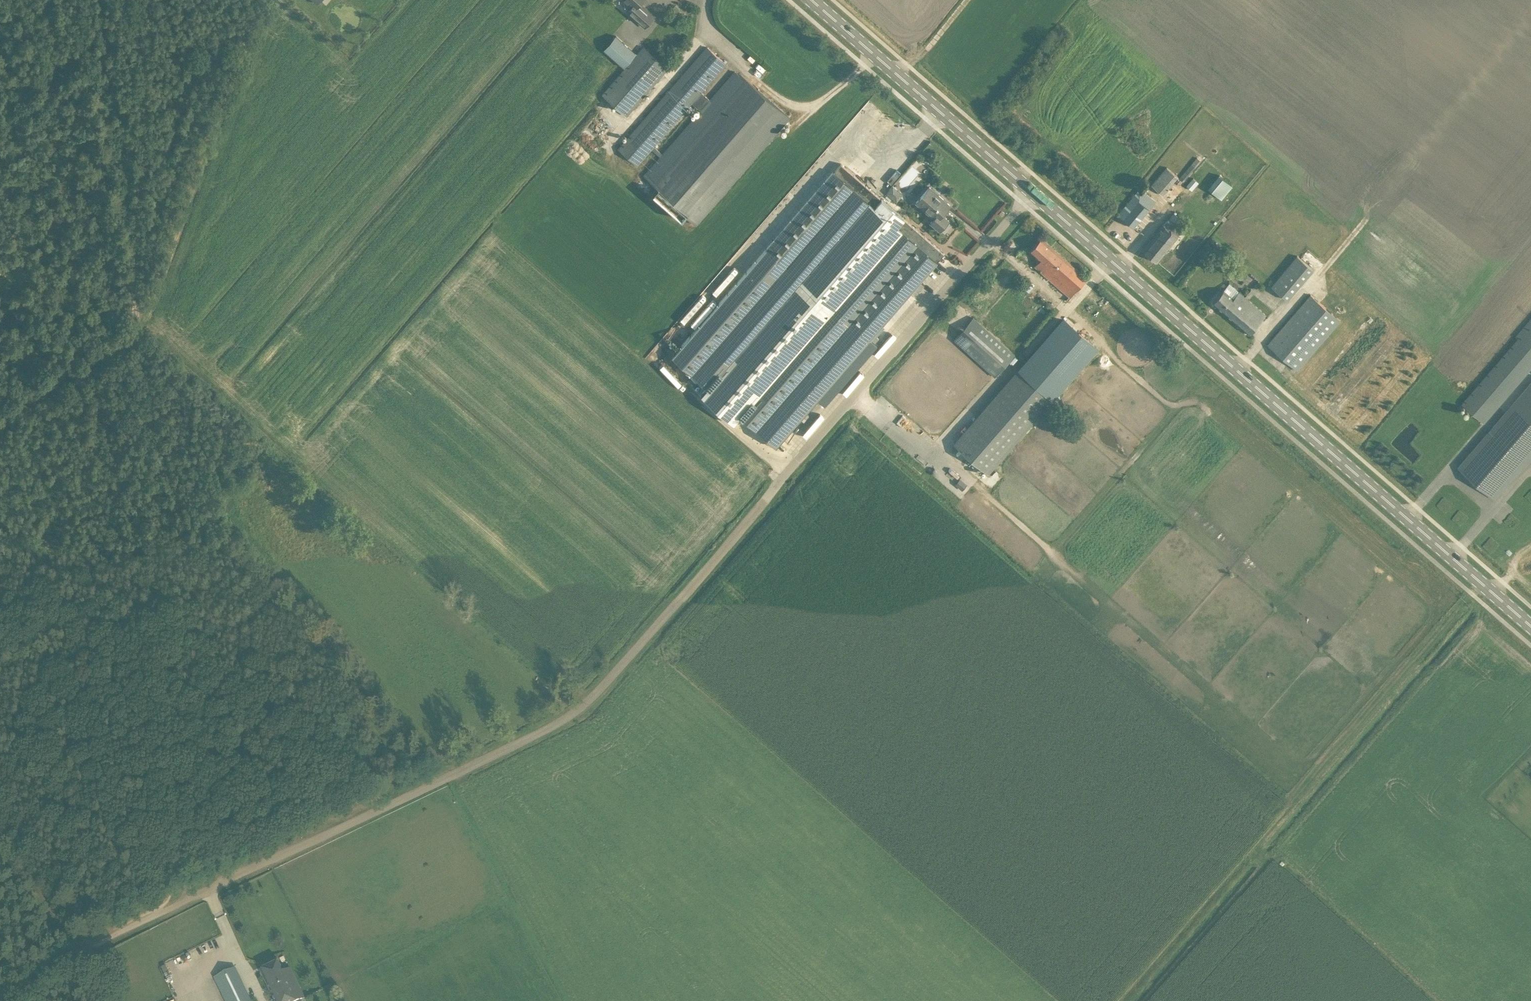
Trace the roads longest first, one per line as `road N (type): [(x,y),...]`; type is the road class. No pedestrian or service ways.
road 1 (track): [(188,899),(159,617),(159,439),(137,306),(145,65),(129,0)]
road 2 (track): [(765,500),(582,709),(188,899)]
road 3 (primary): [(1530,624),(1032,191)]
road 4 (unclassified): [(1032,191),(765,500)]
road 5 (primary): [(1032,191),(812,0)]
road 6 (track): [(0,395),(24,400),(50,389),(140,334)]
road 7 (track): [(75,961),(0,832)]
road 8 (track): [(75,961),(188,899)]

